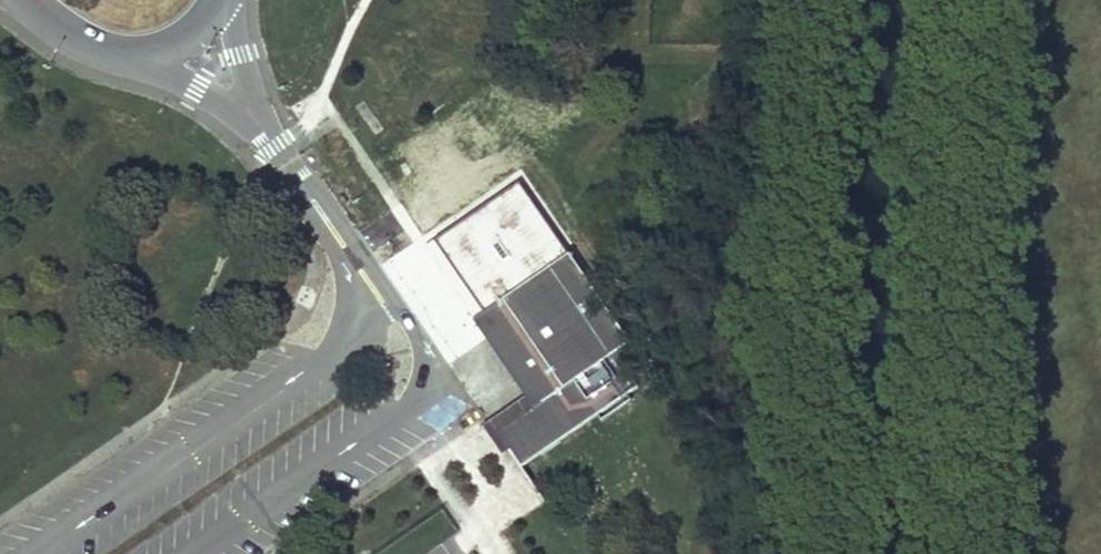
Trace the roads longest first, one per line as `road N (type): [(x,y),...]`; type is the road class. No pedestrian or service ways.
road 1 (residential): [(147,56),(231,113),(281,168),(348,274),(352,309),(339,347),(39,553)]
road 2 (residential): [(194,553),(427,391),(425,350),(411,320),(252,96),(225,0)]
road 3 (tertiary): [(21,0),(65,34),(105,51),(147,56)]

